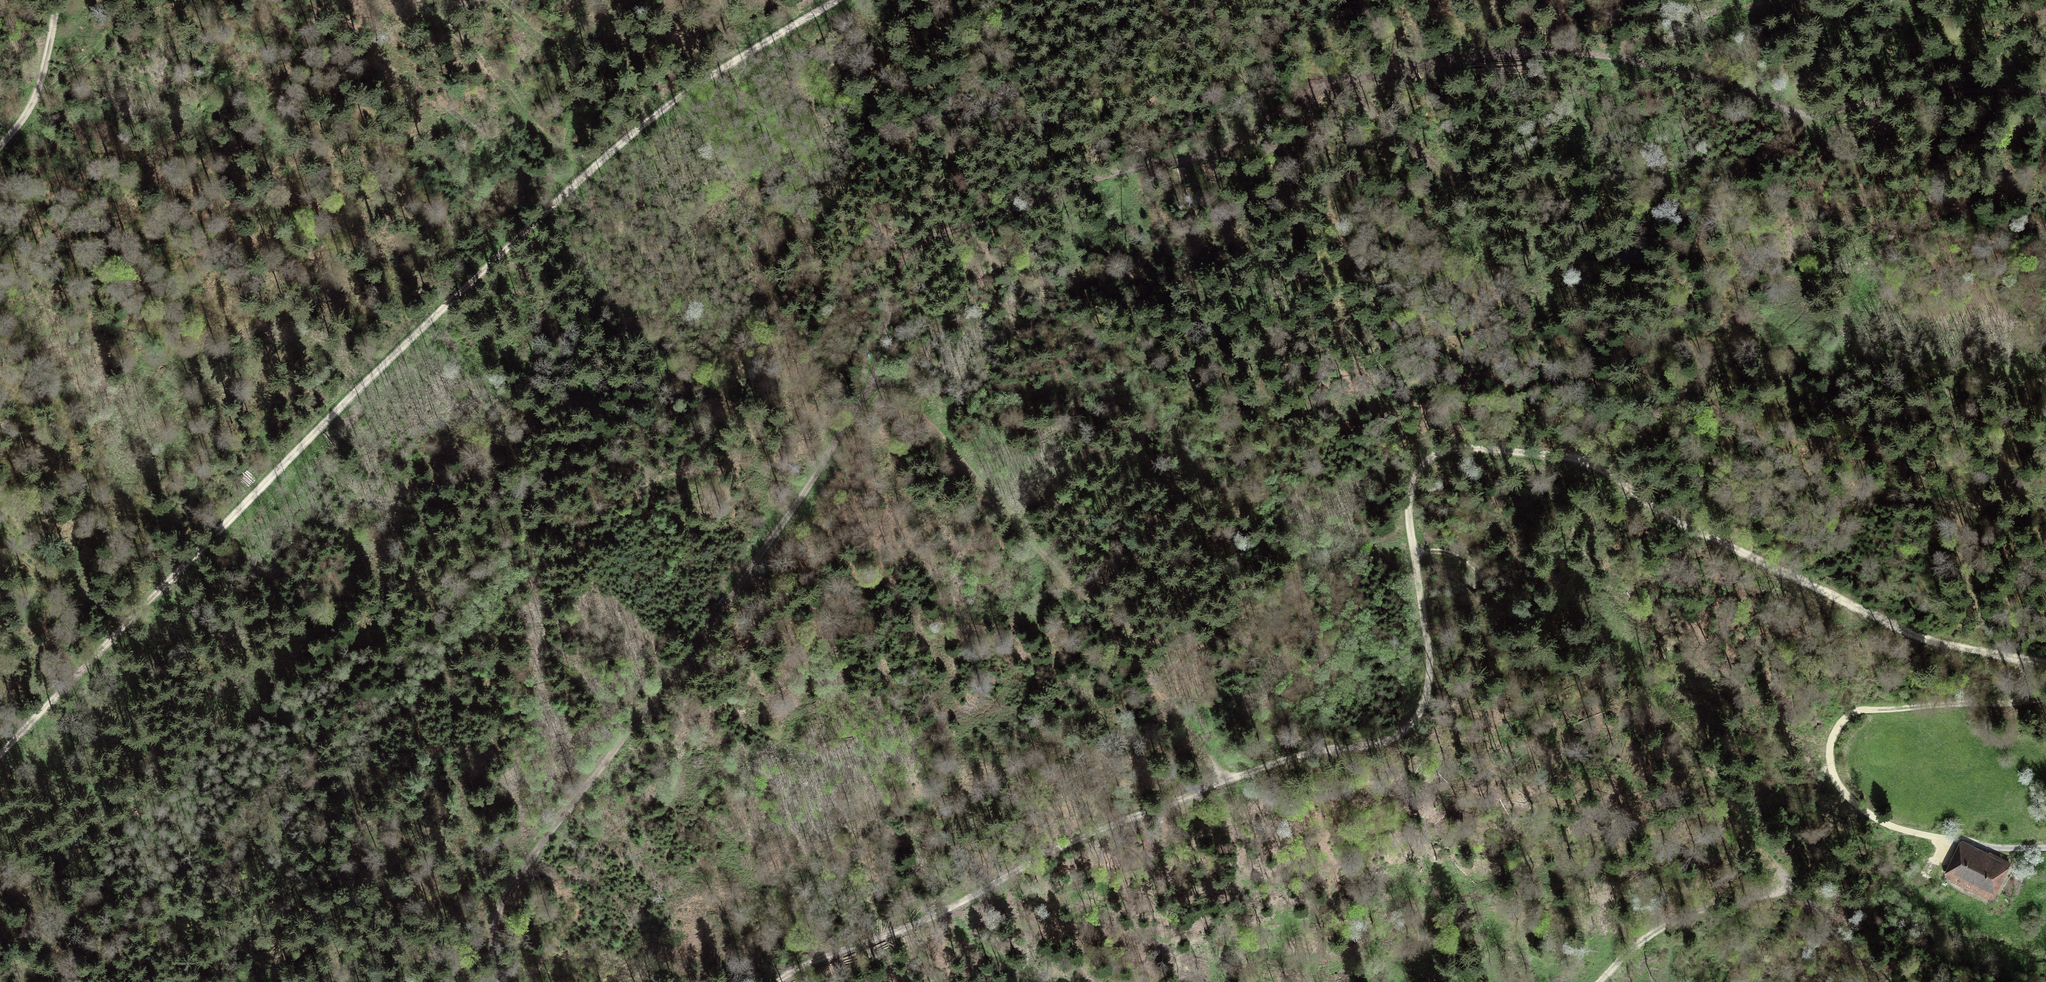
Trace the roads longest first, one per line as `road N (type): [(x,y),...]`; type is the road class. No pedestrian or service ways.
road 1 (track): [(501,981),(495,934),(510,888),(816,472),(873,378),(893,281),(922,243),(1111,173),(1219,152),(1309,86),(1471,59),(1608,57),(1804,115),(1937,88),(2045,94)]
road 2 (track): [(779,981),(927,921),(1119,822),(1290,758),(1377,743),(1406,729),(1421,709),(1429,670),(1409,500),(1419,471),(1451,450),(1570,462),(1920,637),(2045,662)]
road 3 (track): [(0,752),(272,475),(599,160),(687,90),(836,0)]
road 4 (track): [(873,378),(906,399),(1085,602),(1226,780)]
road 5 (track): [(2045,378),(1930,371),(1834,350),(1765,352),(1713,373),(1660,431),(1599,441),(1570,462)]
road 6 (track): [(2045,698),(1867,710),(1838,728),(1830,768),(1846,796),(1891,826),(1953,840)]
road 7 (track): [(1725,543),(1791,538),(1856,498),(1960,505)]
road 8 (track): [(1785,891),(1678,920),(1636,947),(1603,981)]
road 9 (track): [(0,148),(40,87),(53,0)]

